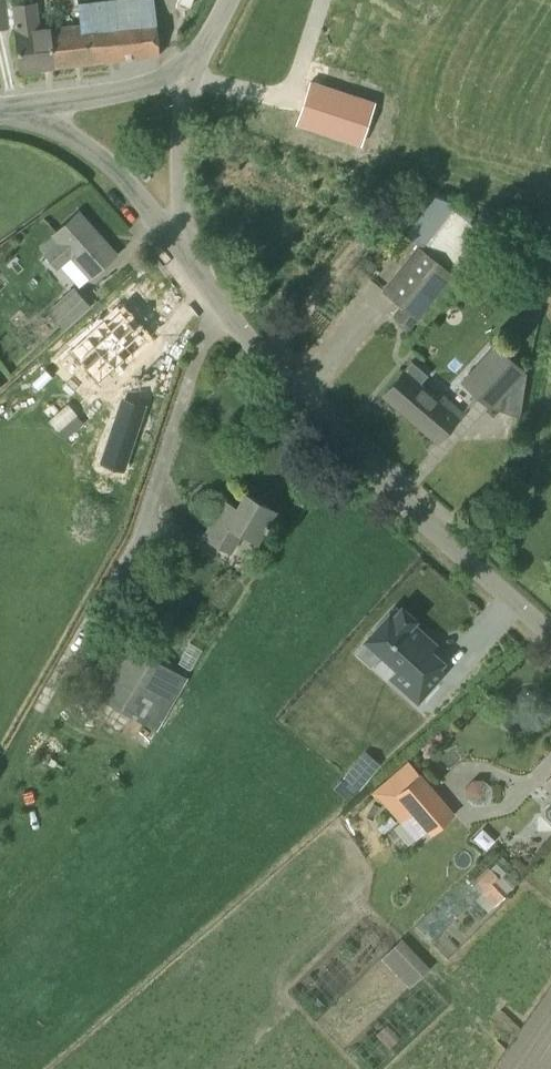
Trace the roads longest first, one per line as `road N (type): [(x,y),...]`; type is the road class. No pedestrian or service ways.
road 1 (unclassified): [(183,254),(236,332),(395,496),(550,635)]
road 2 (unclassified): [(20,111),(74,142),(130,190),(183,254)]
road 3 (unclassified): [(183,254),(176,176),(191,69)]
road 4 (unclassified): [(20,111),(144,90),(191,69)]

